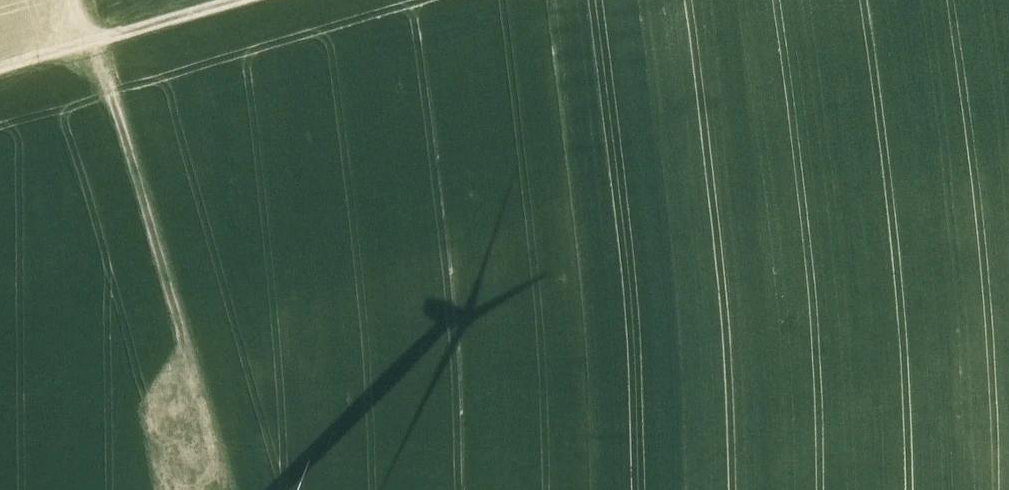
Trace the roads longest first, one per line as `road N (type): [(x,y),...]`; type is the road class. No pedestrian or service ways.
road 1 (track): [(187,344),(93,0)]
road 2 (track): [(0,86),(295,0)]

